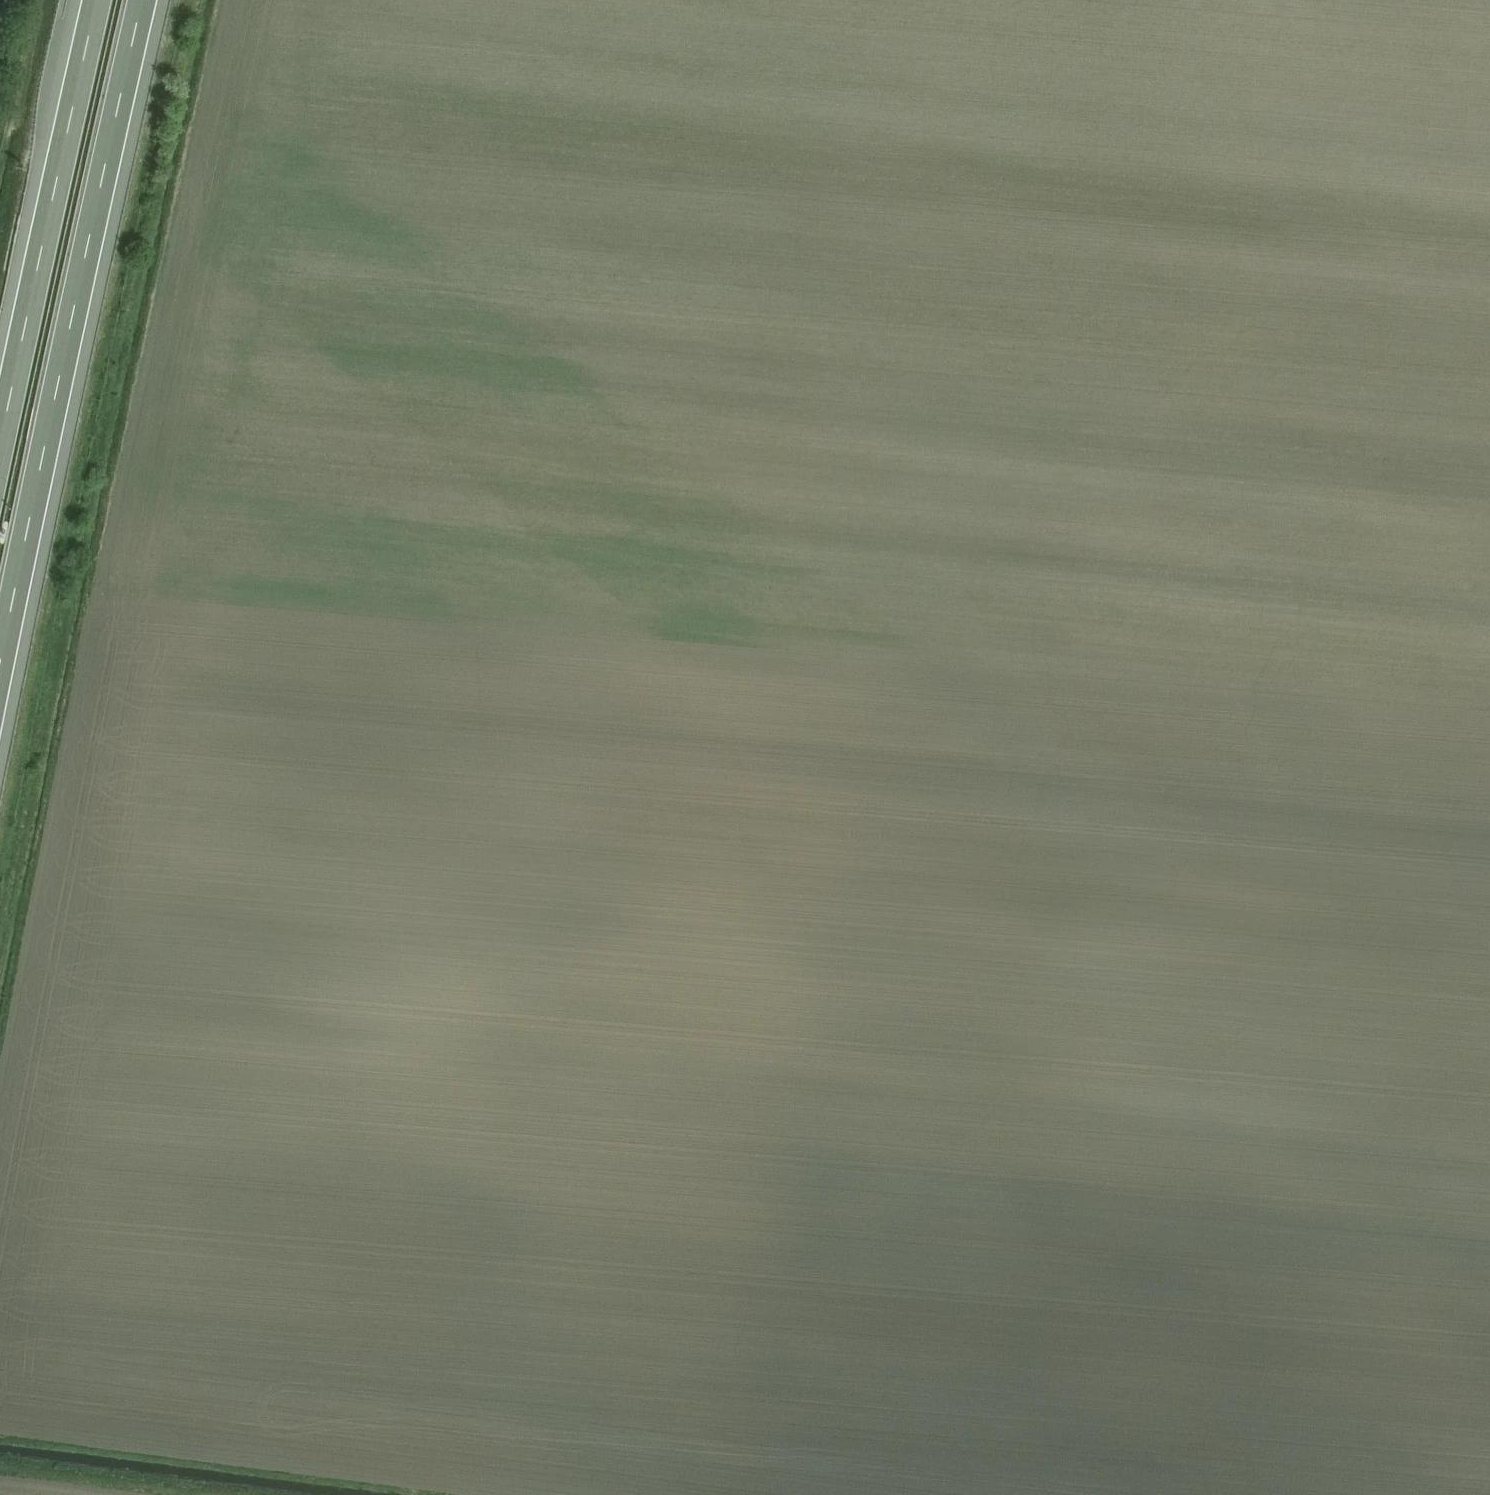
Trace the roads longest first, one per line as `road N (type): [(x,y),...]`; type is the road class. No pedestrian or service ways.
road 1 (motorway): [(0,695),(142,0)]
road 2 (motorway): [(99,0),(0,468)]

